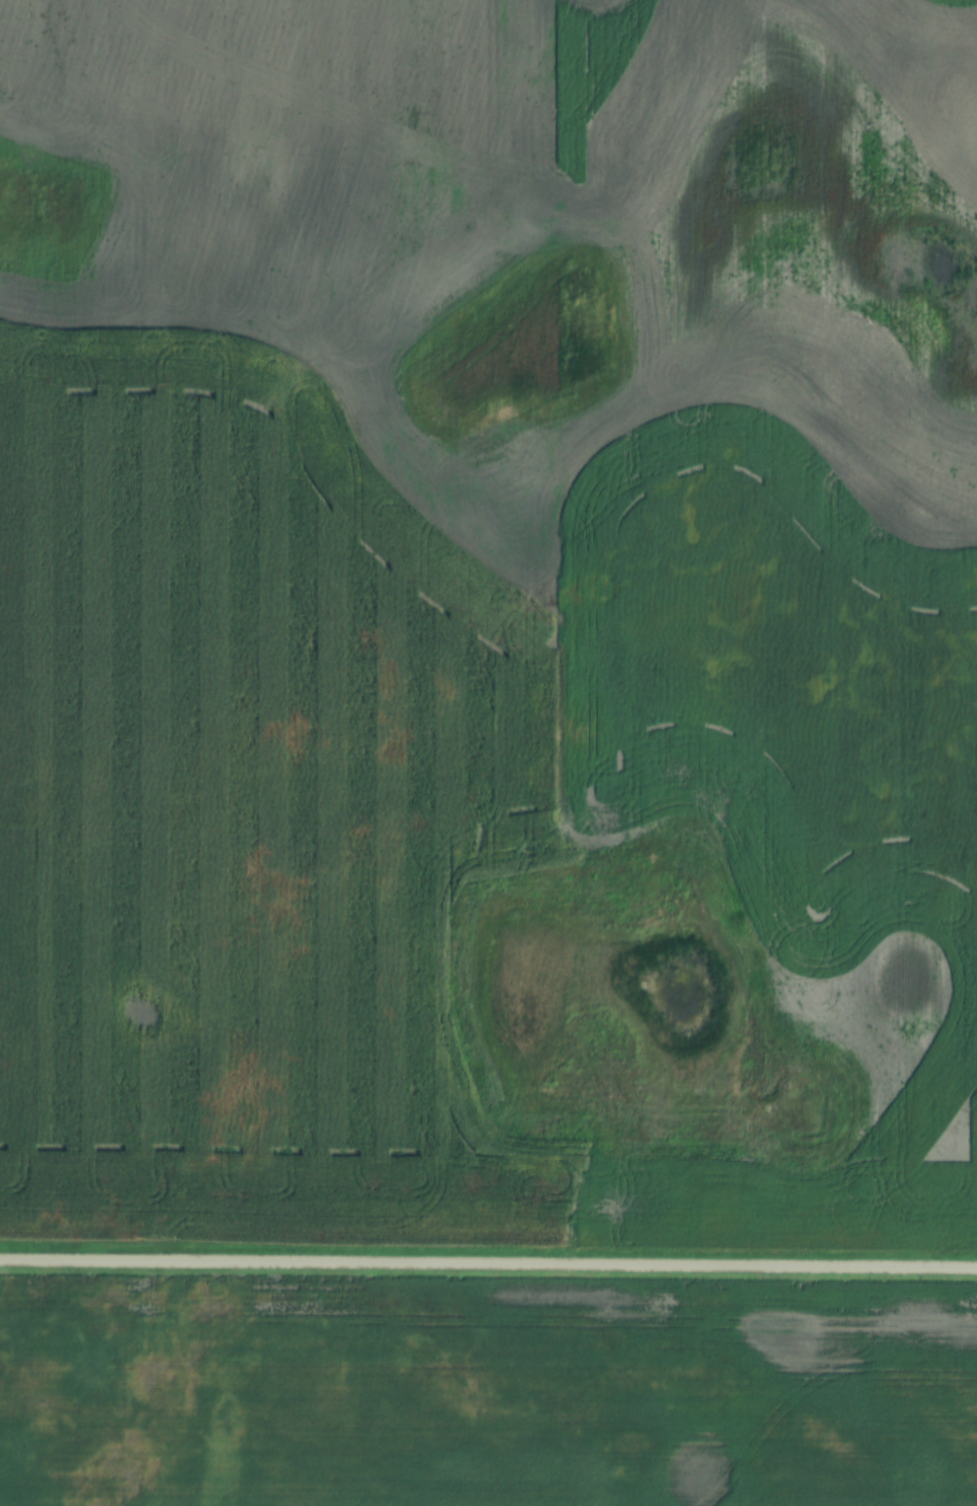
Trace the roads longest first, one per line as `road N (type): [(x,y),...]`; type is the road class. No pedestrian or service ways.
road 1 (residential): [(0,1262),(976,1270)]

